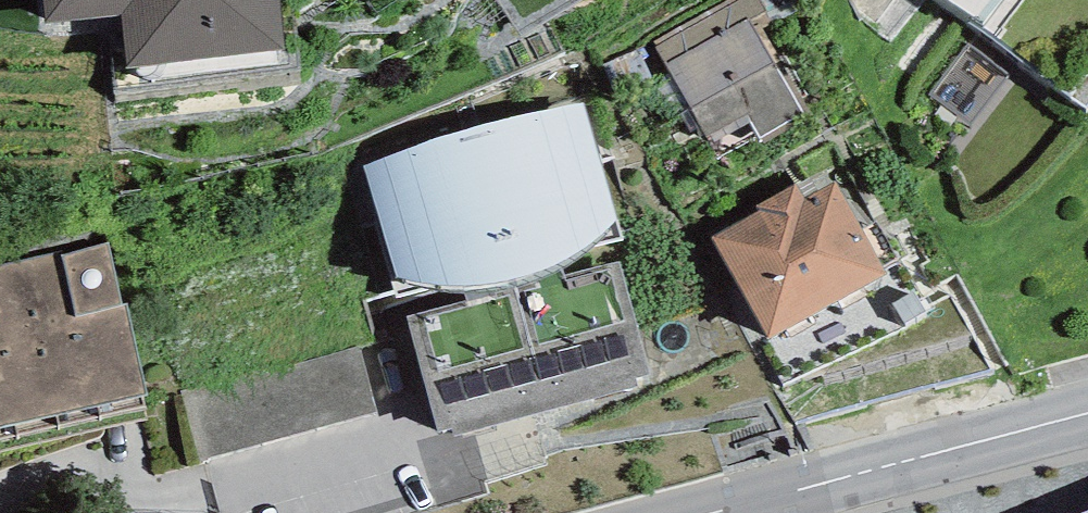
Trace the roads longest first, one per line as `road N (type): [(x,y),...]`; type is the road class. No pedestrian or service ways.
road 1 (secondary): [(1087,412),(712,512)]

